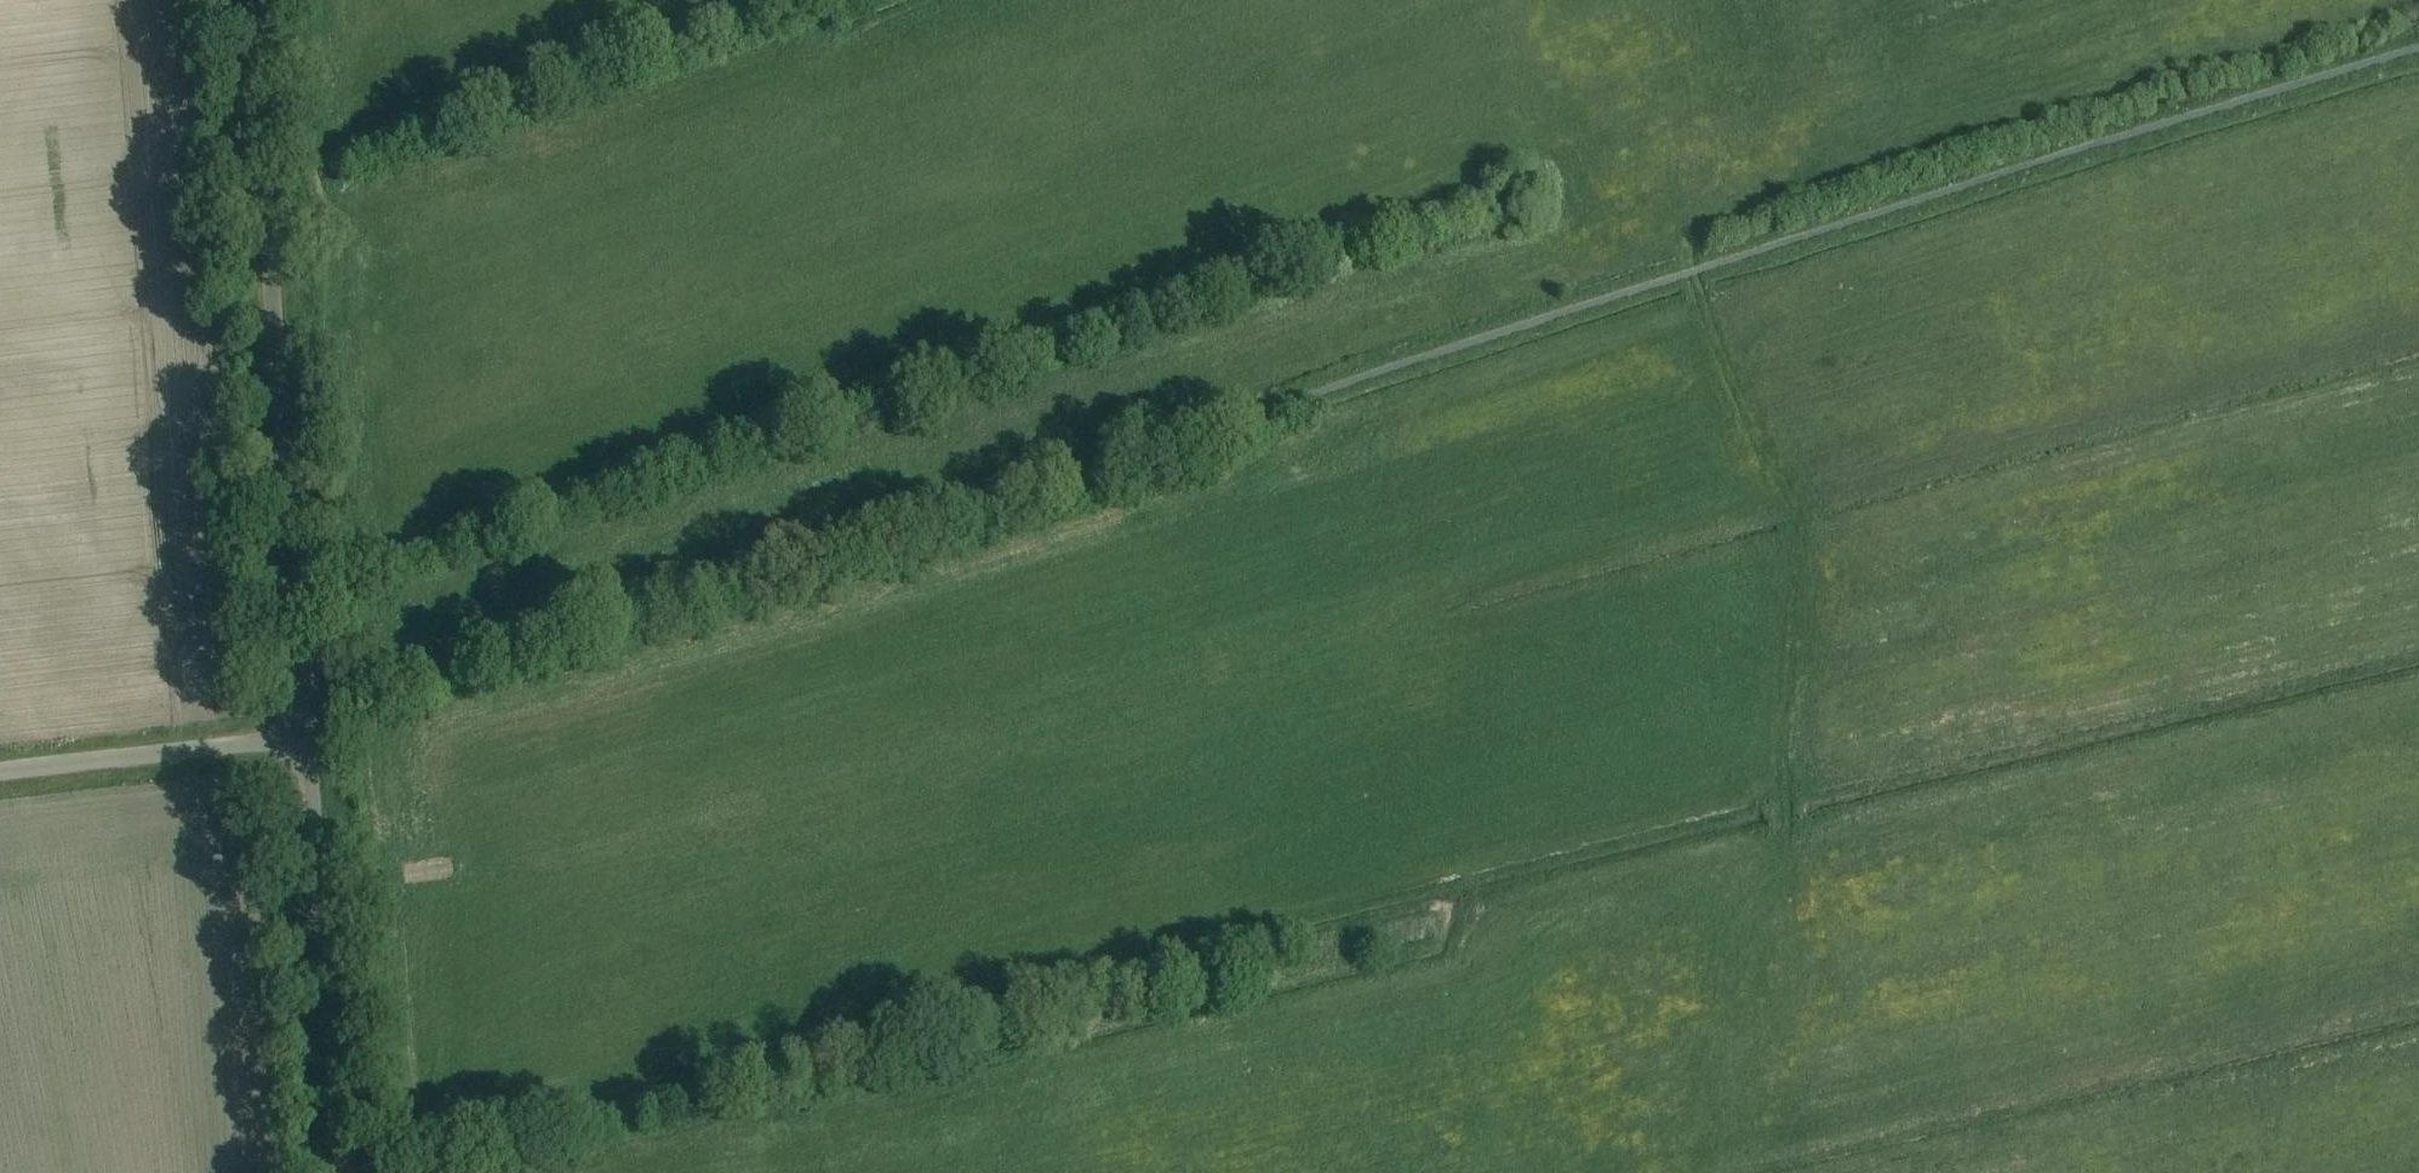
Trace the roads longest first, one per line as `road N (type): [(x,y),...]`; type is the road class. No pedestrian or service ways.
road 1 (unclassified): [(306,737),(250,0)]
road 2 (unclassified): [(344,1172),(306,737)]
road 3 (unclassified): [(0,772),(306,737)]
road 4 (track): [(1667,187),(1714,349)]

